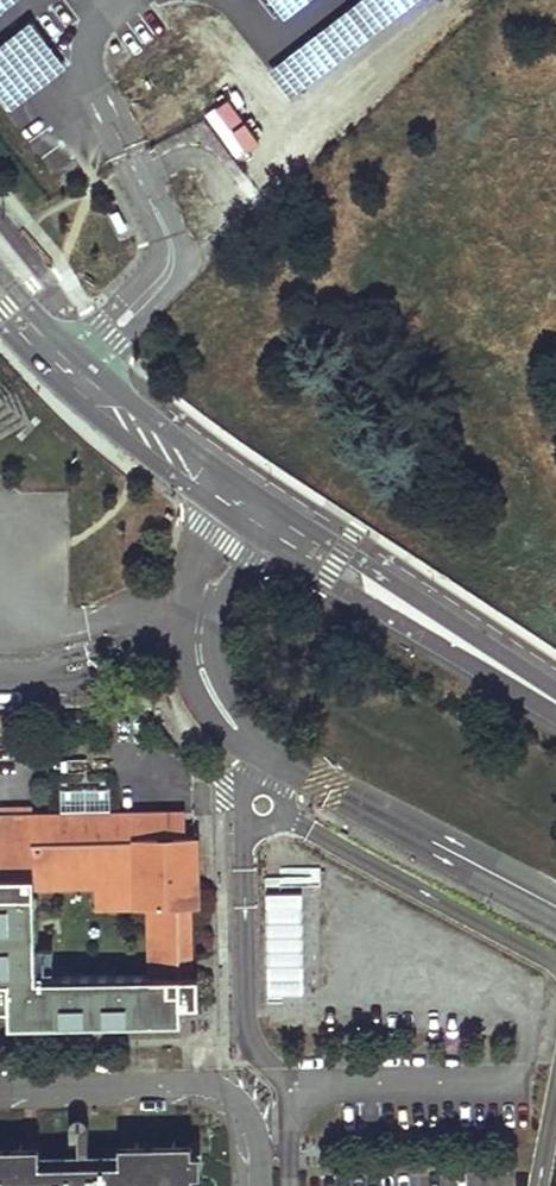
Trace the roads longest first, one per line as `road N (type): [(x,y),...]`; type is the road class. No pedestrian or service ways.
road 1 (tertiary): [(555,703),(257,513)]
road 2 (residential): [(257,513),(212,583),(201,618),(202,670),(238,731),(331,787)]
road 3 (residential): [(555,911),(331,787)]
road 4 (tertiary): [(257,513),(79,375)]
road 5 (residential): [(179,249),(218,245),(239,211),(210,163),(185,156),(144,180)]
road 6 (residential): [(79,375),(179,249)]

